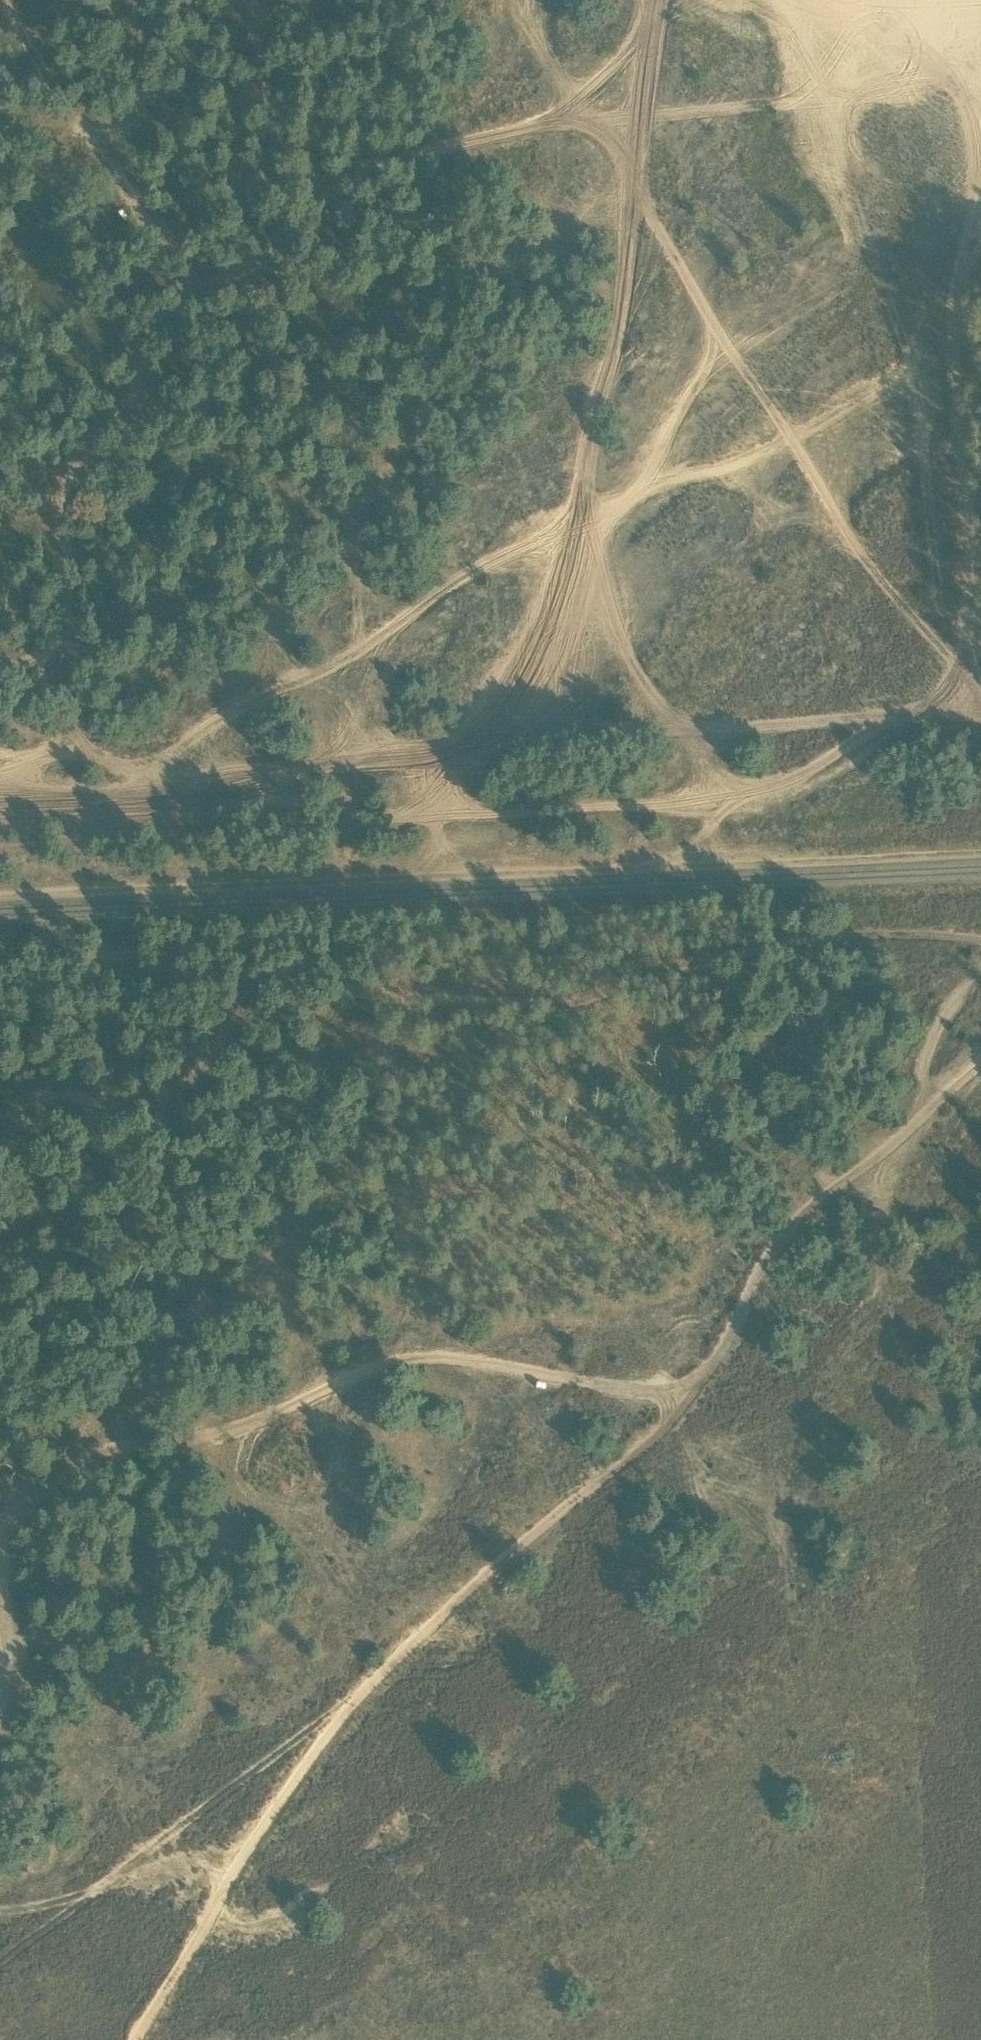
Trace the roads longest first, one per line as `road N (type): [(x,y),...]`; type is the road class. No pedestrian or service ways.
road 1 (track): [(980,1072),(800,1218),(690,1387),(644,1437),(458,1584),(366,1680),(273,1811),(145,2039)]
road 2 (track): [(0,805),(694,728),(980,713)]
road 3 (track): [(477,753),(539,655),(584,494),(664,0)]
road 4 (track): [(668,1406),(497,1360),(421,1357),(374,1368),(224,1433),(143,1439),(84,1465),(0,1522)]
road 5 (track): [(241,779),(304,806),(435,816),(712,804),(798,784),(891,716)]
road 6 (track): [(392,1002),(559,1010),(797,942),(858,934),(980,938)]
road 7 (track): [(366,1680),(341,1682),(152,1846),(0,1964)]
road 8 (track): [(392,1002),(279,1004),(231,1033),(179,1091),(16,1085),(0,1092)]
road 9 (track): [(584,494),(622,642),(694,728),(712,804),(707,861)]
road 10 (track): [(914,1131),(930,1042),(953,993),(980,969)]

